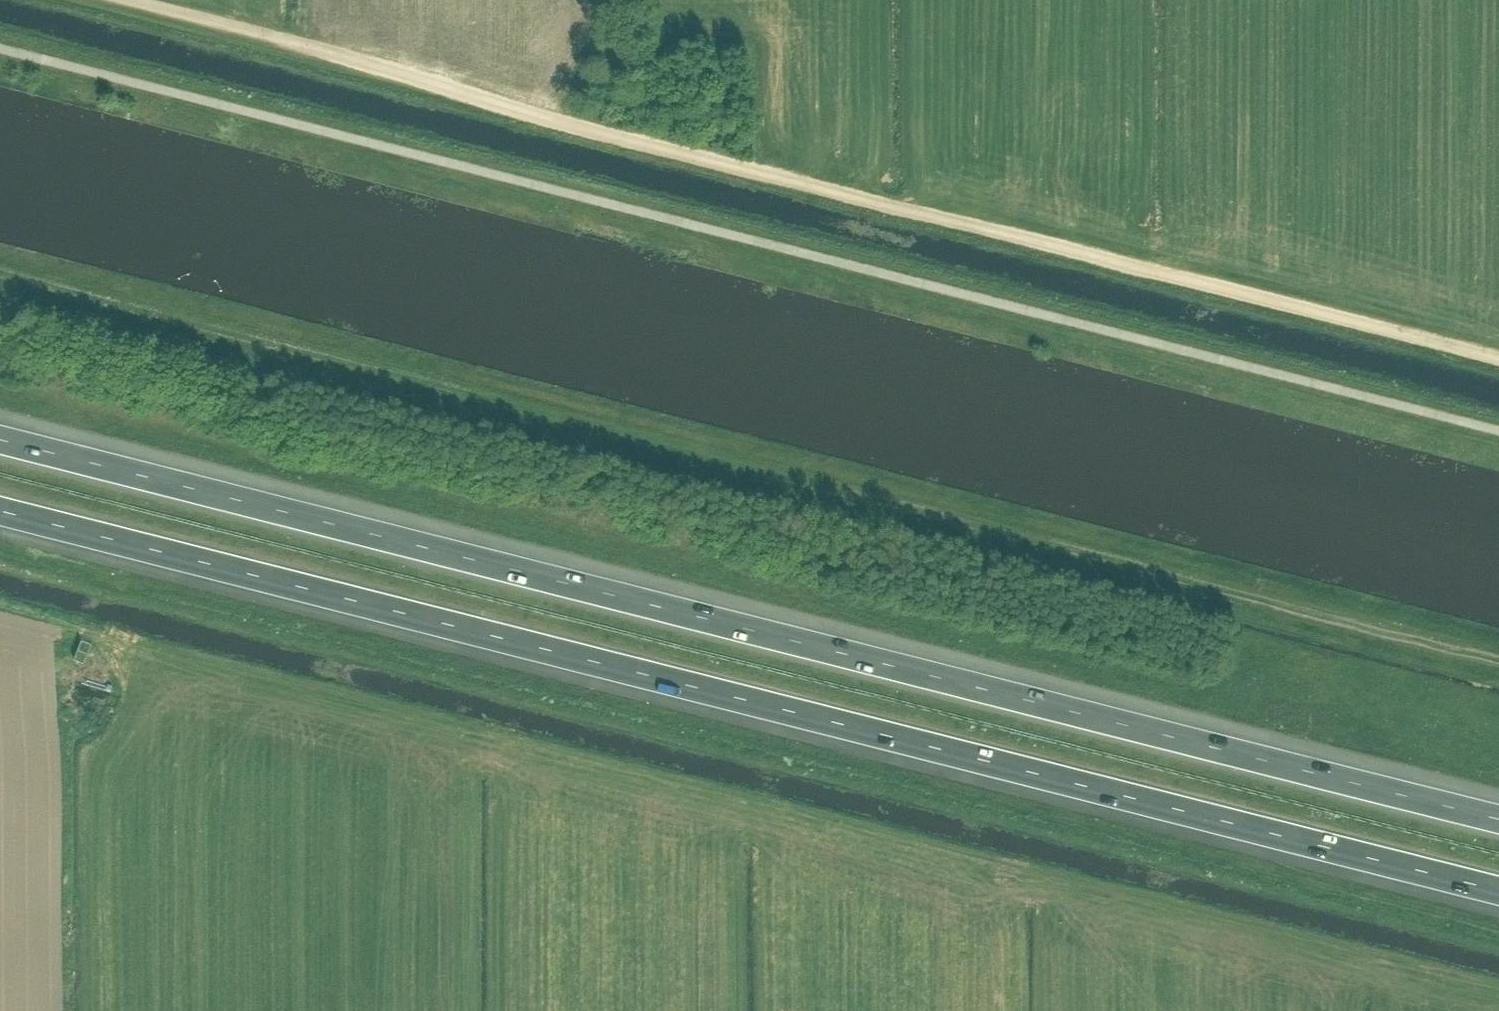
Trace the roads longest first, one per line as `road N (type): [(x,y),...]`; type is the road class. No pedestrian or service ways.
road 1 (motorway): [(1498,814),(0,432)]
road 2 (motorway): [(0,505),(1498,886)]
road 3 (track): [(129,0),(382,65),(662,151),(1498,360)]

